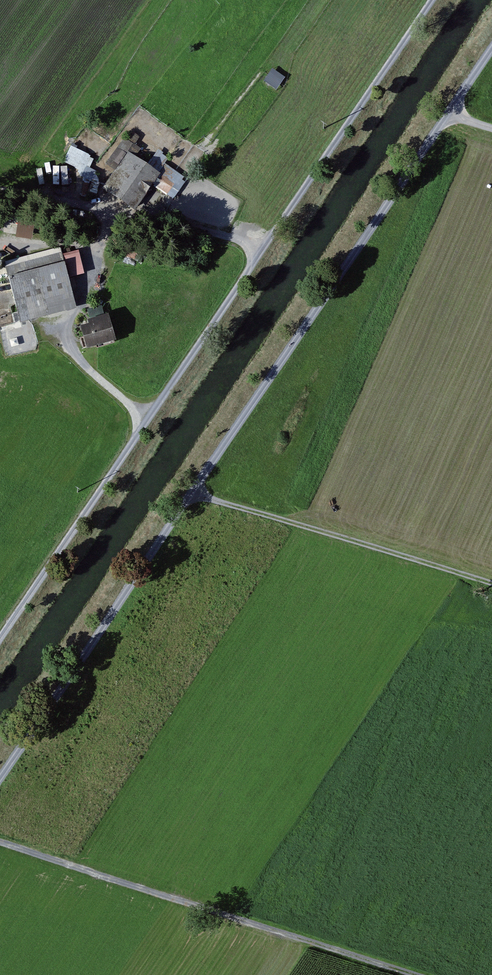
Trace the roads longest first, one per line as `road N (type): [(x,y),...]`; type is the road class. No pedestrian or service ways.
road 1 (track): [(491,50),(0,778)]
road 2 (track): [(435,0),(0,649)]
road 3 (track): [(432,974),(0,842)]
road 4 (track): [(491,586),(191,493)]
road 5 (track): [(0,189),(268,248)]
road 6 (track): [(153,420),(83,363),(69,339),(95,292),(97,252),(113,212)]

